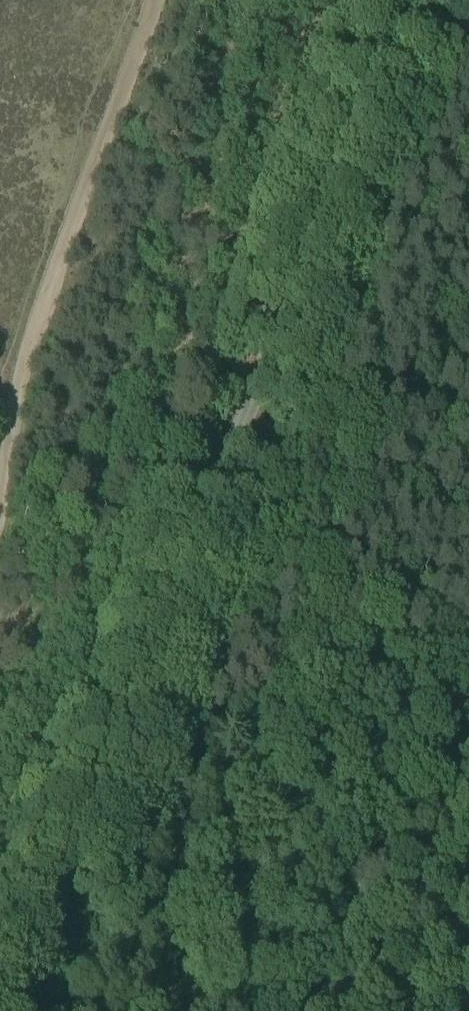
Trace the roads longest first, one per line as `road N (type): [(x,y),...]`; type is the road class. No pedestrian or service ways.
road 1 (unclassified): [(12,1010),(406,0)]
road 2 (track): [(0,500),(56,269),(154,0)]

